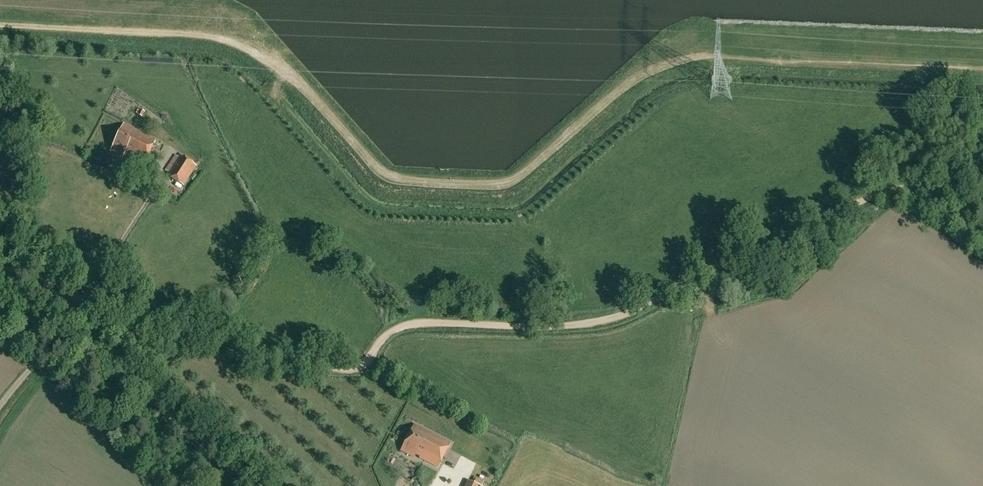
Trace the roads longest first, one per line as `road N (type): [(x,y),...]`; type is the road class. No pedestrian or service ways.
road 1 (track): [(0,26),(229,41),(389,154),(454,173),(493,166),(646,73),(695,58),(982,69)]
road 2 (track): [(982,184),(872,196),(785,254),(724,263),(621,317),(573,327),(409,326),(345,369),(70,303)]
road 3 (unclassified): [(252,485),(81,315)]
road 4 (unclassified): [(0,409),(81,315)]

